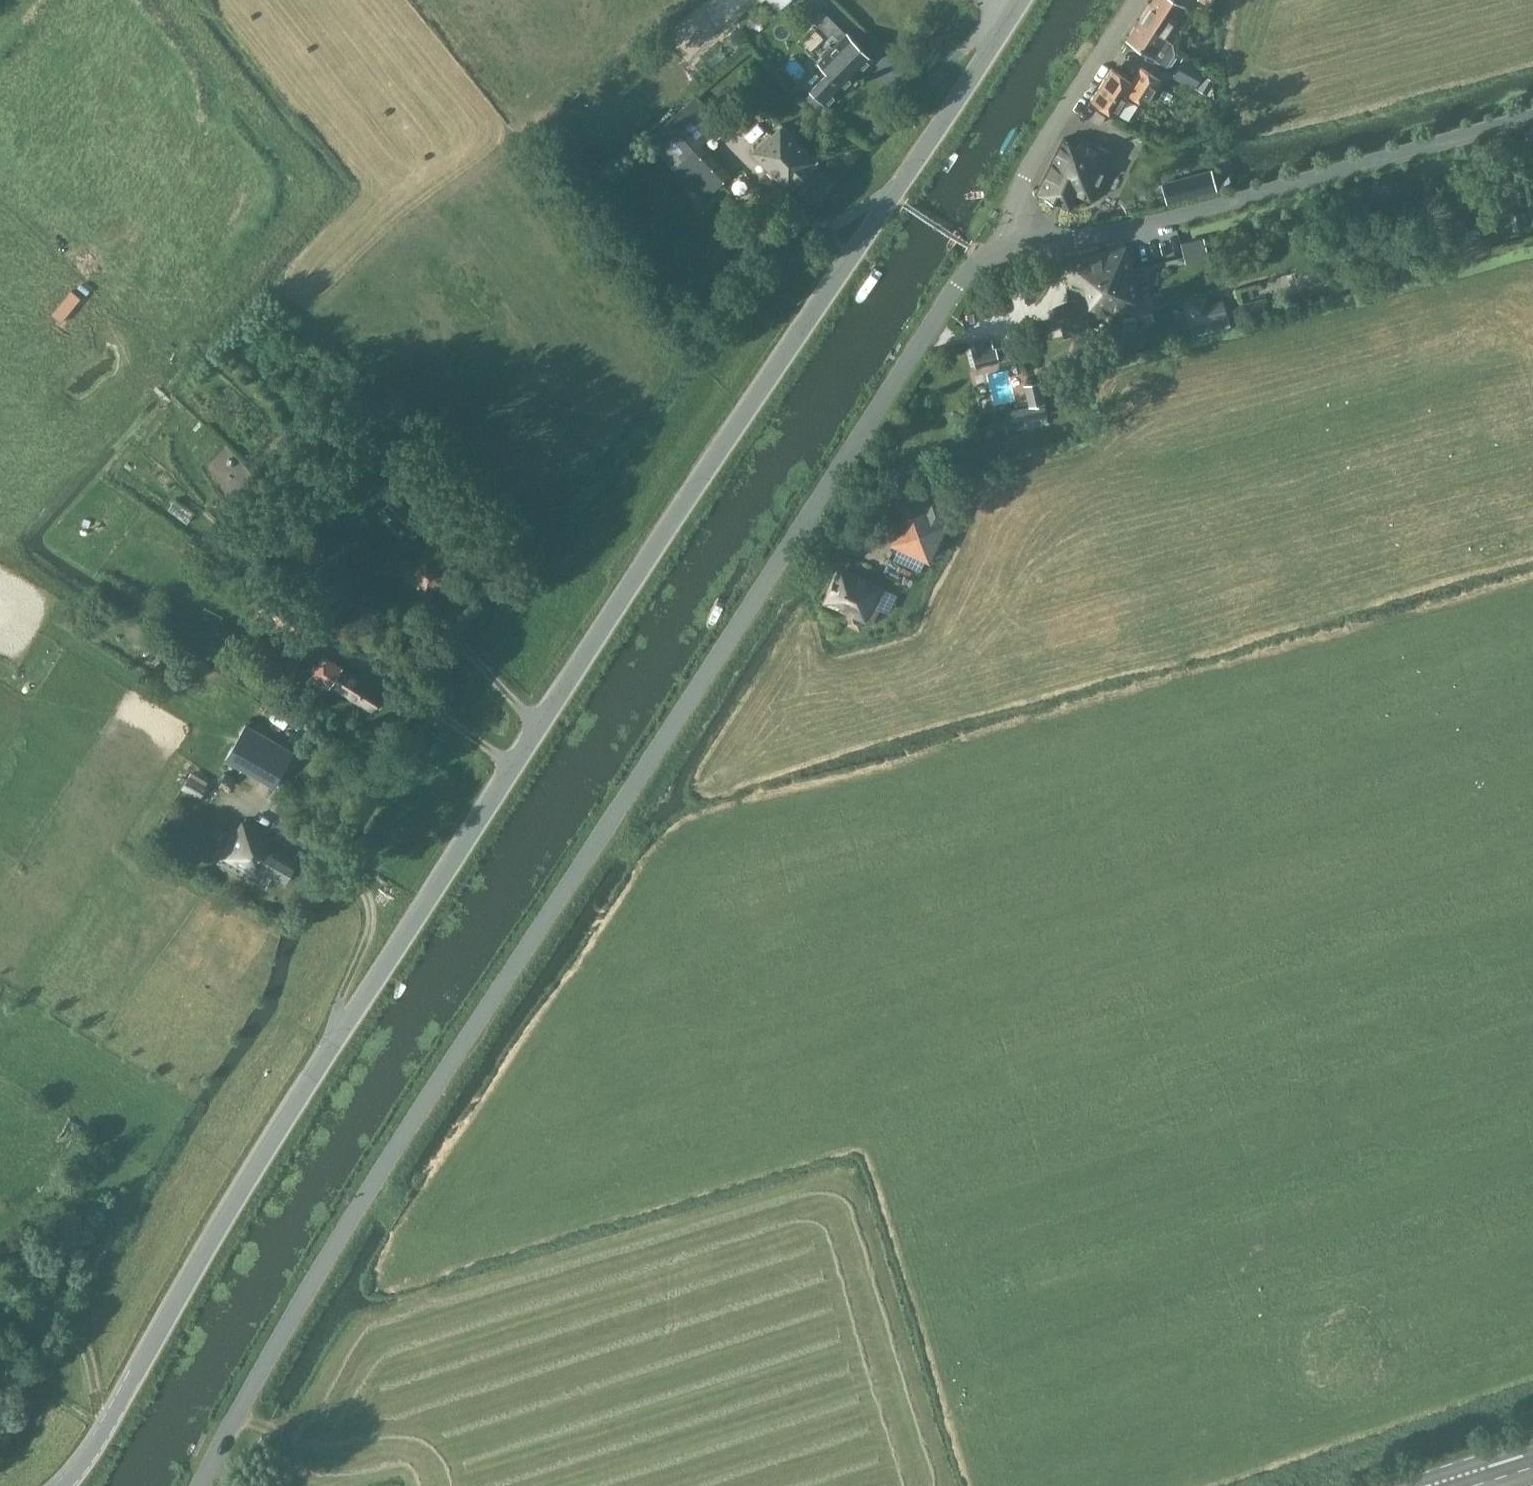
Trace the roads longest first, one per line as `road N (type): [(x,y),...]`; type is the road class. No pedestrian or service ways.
road 1 (unclassified): [(62,1485),(89,1462),(526,739),(1016,0)]
road 2 (tertiary): [(199,1485),(462,1037),(971,265),(1004,237)]
road 3 (tertiary): [(1004,237),(1075,237),(1188,213),(1532,115)]
road 4 (tertiary): [(1004,237),(1020,185),(1138,0)]
road 5 (primary): [(1532,1445),(1409,1485)]

